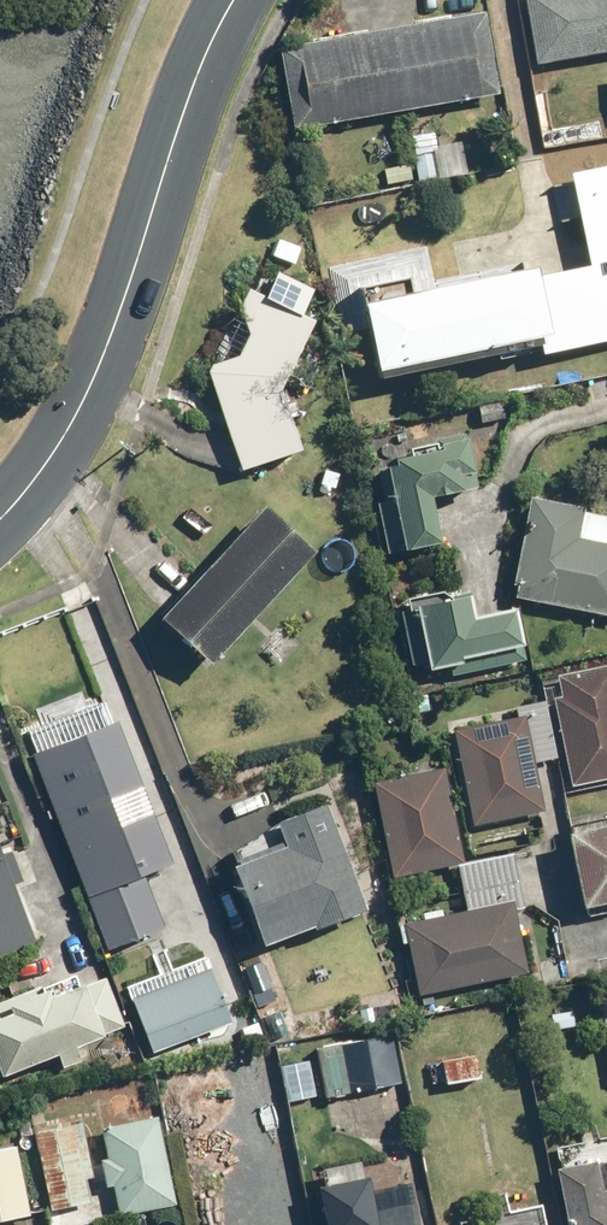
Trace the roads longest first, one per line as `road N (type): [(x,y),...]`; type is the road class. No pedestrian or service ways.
road 1 (residential): [(225,0),(183,93),(103,328),(67,409),(25,483),(0,508)]

